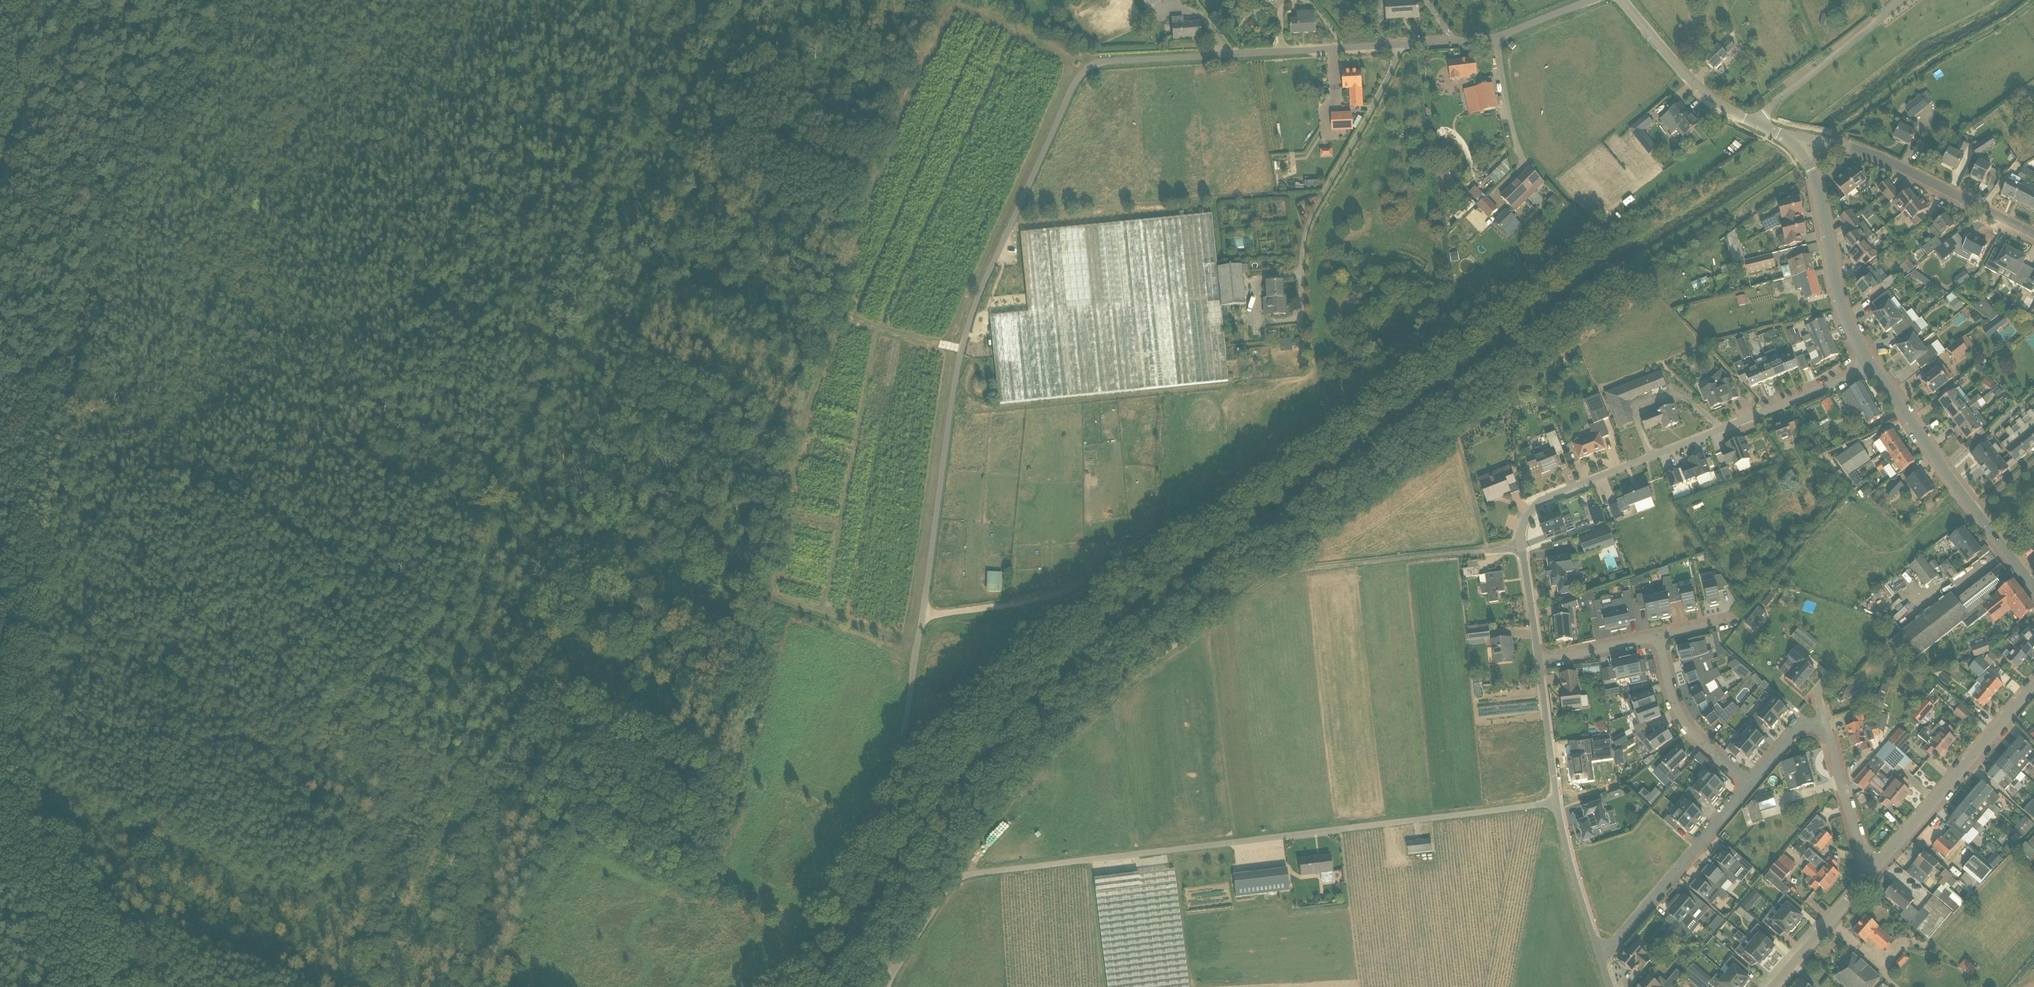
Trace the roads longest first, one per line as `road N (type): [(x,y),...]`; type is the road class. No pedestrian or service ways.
road 1 (unclassified): [(892,977),(867,931),(821,894),(891,770),(904,728),(966,326),(1083,75),(1101,61),(1490,40),(1592,0)]
road 2 (unclassified): [(892,977),(954,874),(1556,801)]
road 3 (track): [(954,874),(1120,690),(1270,579),(1521,543)]
road 4 (unclassified): [(1537,660),(1521,543),(1531,506),(1872,366)]
road 5 (unclassified): [(2033,239),(1908,170),(1854,149),(1799,143)]
road 6 (residential): [(1876,868),(2033,687)]
road 7 (tertiary): [(1872,366),(1844,313),(1818,190),(1799,143)]
road 8 (tertiary): [(1799,143),(1718,104),(1622,0)]
road 9 (track): [(397,986),(455,827),(460,768)]
road 10 (residential): [(1751,786),(1614,943),(1598,951)]
road 11 (track): [(86,0),(47,69),(0,204)]
road 12 (residential): [(1751,786),(1689,728),(1660,638)]
road 13 (tertiary): [(1975,510),(1872,366)]
road 14 (track): [(1084,586),(1036,602),(920,616)]
road 15 (residential): [(1773,986),(1876,868)]
road 16 (unclassified): [(1598,951),(1556,801)]
road 17 (residential): [(1876,868),(1864,854),(1825,724)]
road 18 (unclassified): [(1556,801),(1537,660)]
road 19 (residential): [(1660,638),(1537,660)]

